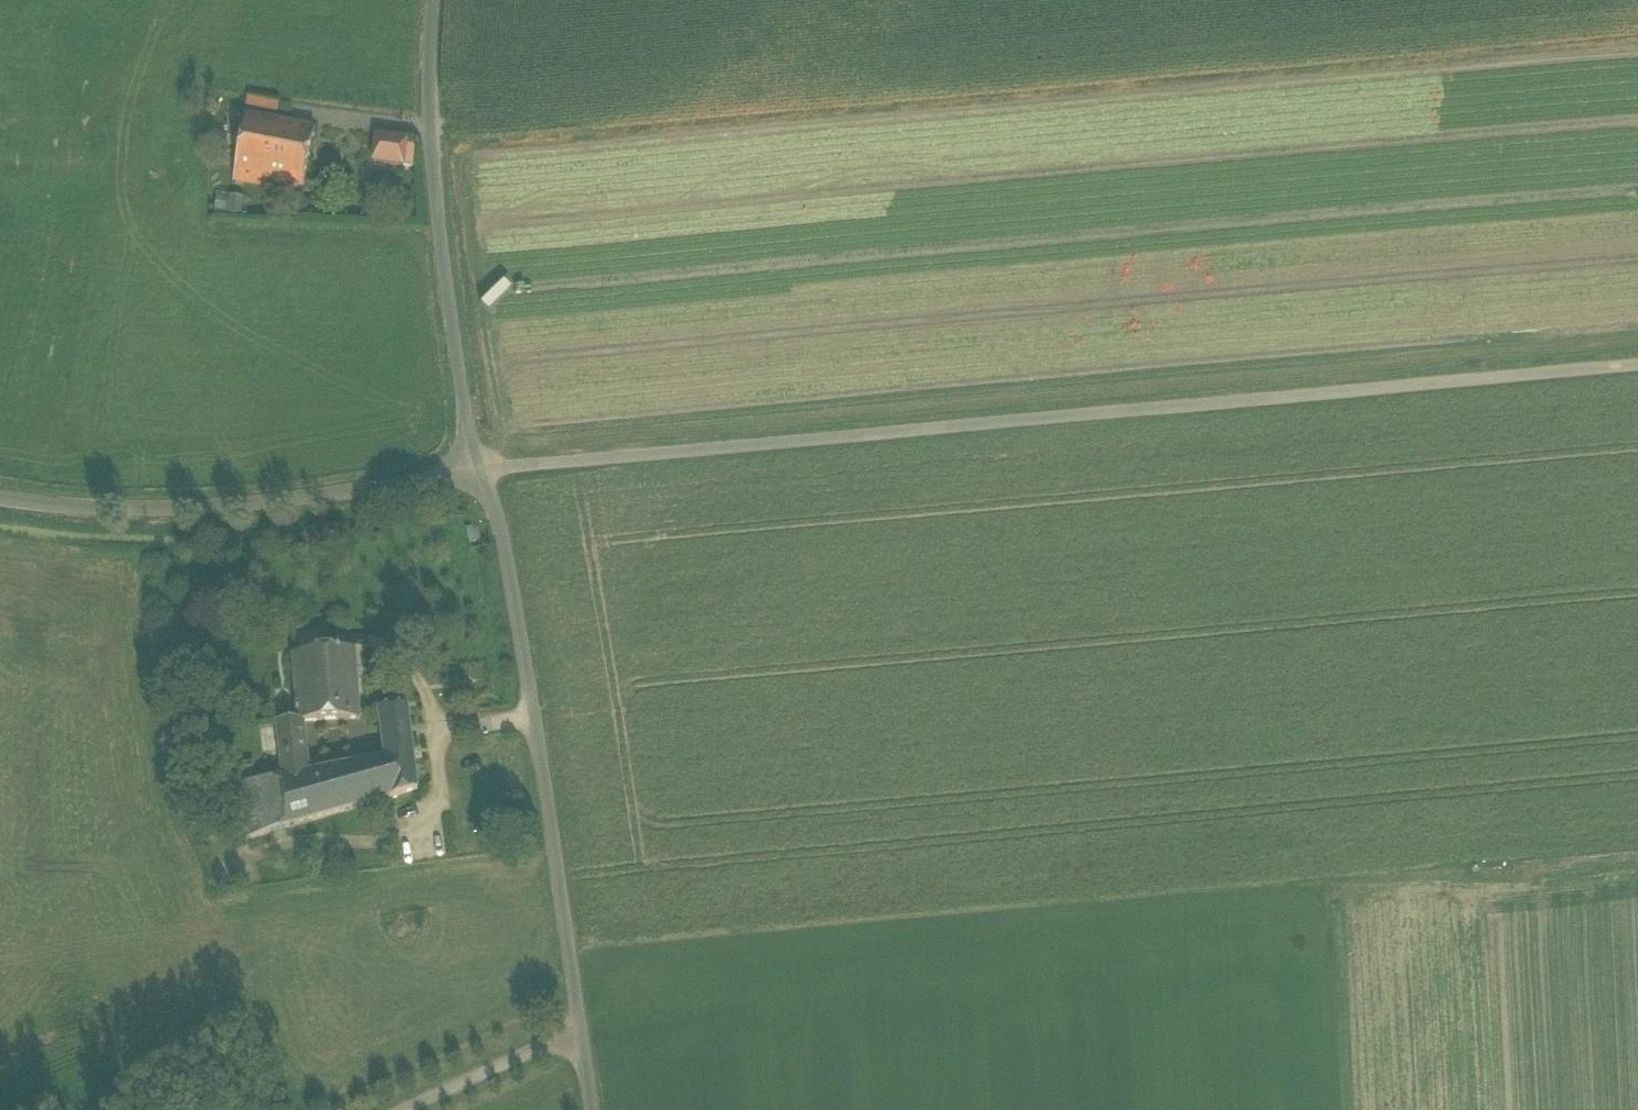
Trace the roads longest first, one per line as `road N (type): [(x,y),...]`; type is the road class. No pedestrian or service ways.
road 1 (unclassified): [(487,473),(1637,370)]
road 2 (unclassified): [(595,1109),(508,534),(487,473)]
road 3 (unclassified): [(0,512),(134,522),(251,514),(487,473)]
road 4 (unclassified): [(487,473),(467,416),(443,241),(428,69),(436,0)]
road 5 (track): [(538,726),(415,732)]

